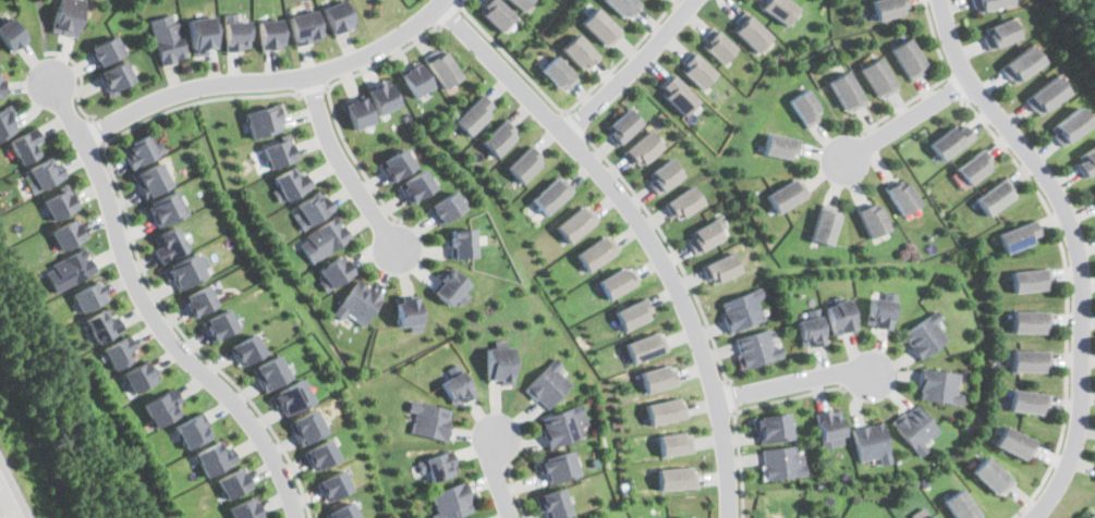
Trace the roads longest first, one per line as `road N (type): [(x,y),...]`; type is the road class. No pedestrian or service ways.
road 1 (residential): [(435,4),(621,198),(659,257),(696,329),(717,400),(728,517)]
road 2 (residential): [(937,0),(965,81),(1042,177),(1076,257),(1074,436),(1032,517)]
road 3 (residential): [(47,81),(82,137),(143,304),(252,427),(293,517)]
road 4 (residential): [(82,137),(172,94),(311,76),(377,46),(438,0)]
road 5 (residential): [(399,245),(332,145),(311,76)]
road 6 (residential): [(696,0),(560,131)]
road 7 (residential): [(866,374),(826,374),(717,400)]
road 8 (residential): [(965,81),(847,159)]

